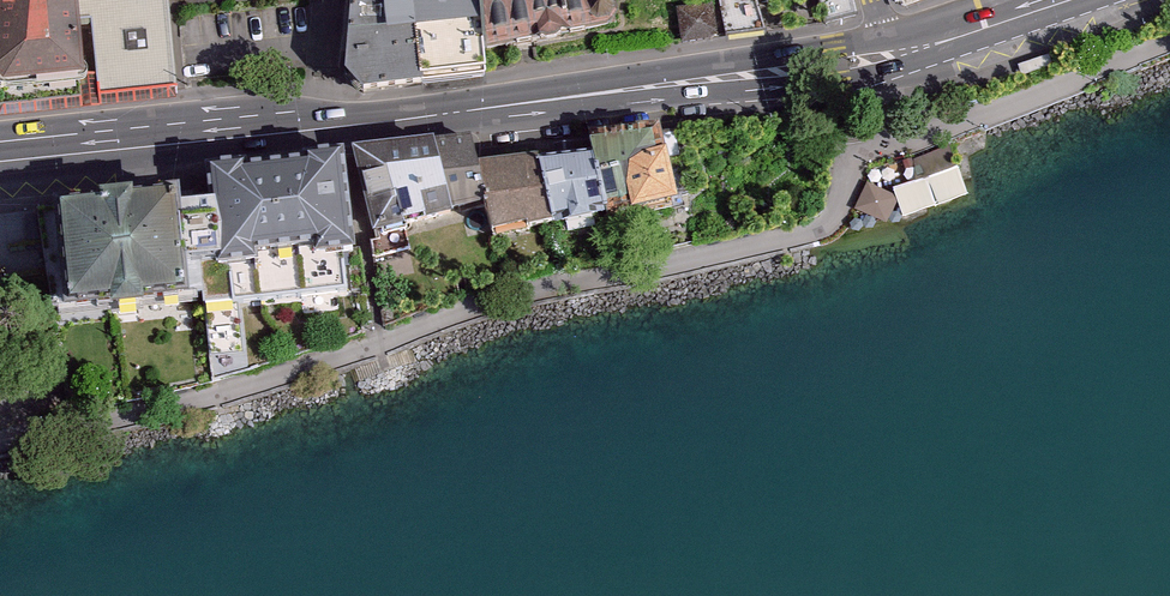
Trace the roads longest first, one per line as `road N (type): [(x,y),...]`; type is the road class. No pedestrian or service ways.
road 1 (primary): [(317,121),(835,63),(885,50)]
road 2 (primary): [(0,161),(317,121)]
road 3 (primary): [(885,50),(1041,0)]
road 4 (residential): [(331,0),(317,121)]

